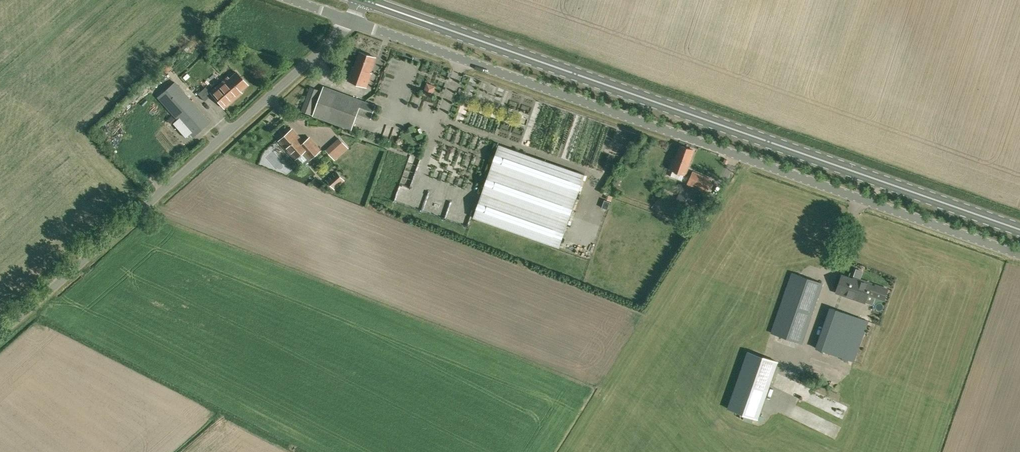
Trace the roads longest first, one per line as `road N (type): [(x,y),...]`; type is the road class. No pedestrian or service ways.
road 1 (unclassified): [(1019,255),(351,19)]
road 2 (primary): [(1019,228),(364,0)]
road 3 (unclassified): [(0,333),(351,19)]

